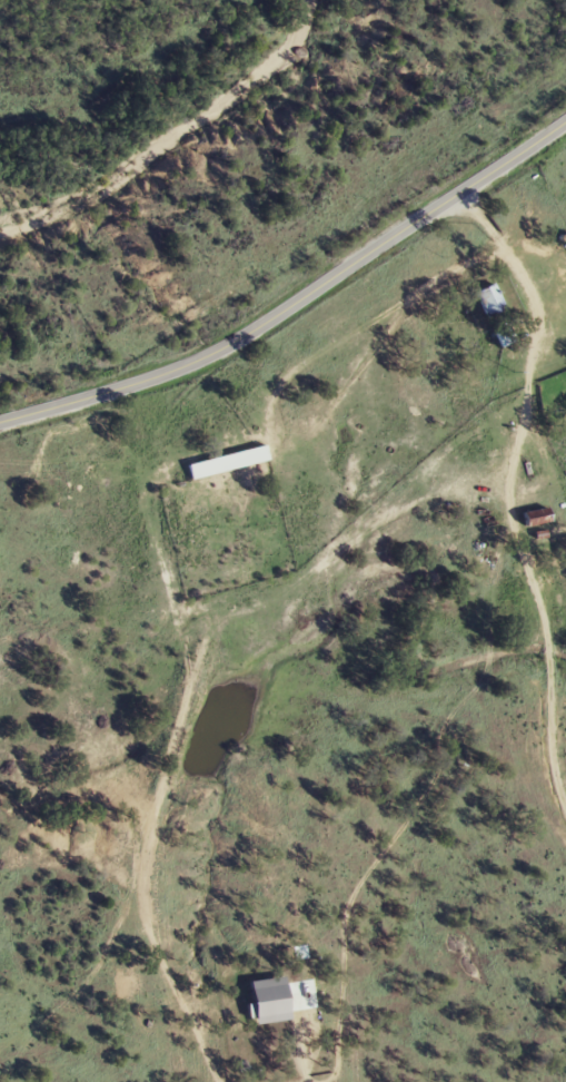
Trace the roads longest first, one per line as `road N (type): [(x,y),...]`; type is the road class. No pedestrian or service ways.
road 1 (track): [(512,484),(385,514),(314,572),(235,606),(209,627),(155,804),(139,891),(149,937),(219,1081)]
road 2 (track): [(455,193),(543,291),(552,315),(526,384),(507,510),(540,607),(557,788),(565,807)]
road 3 (residential): [(0,428),(214,355),(565,112)]

